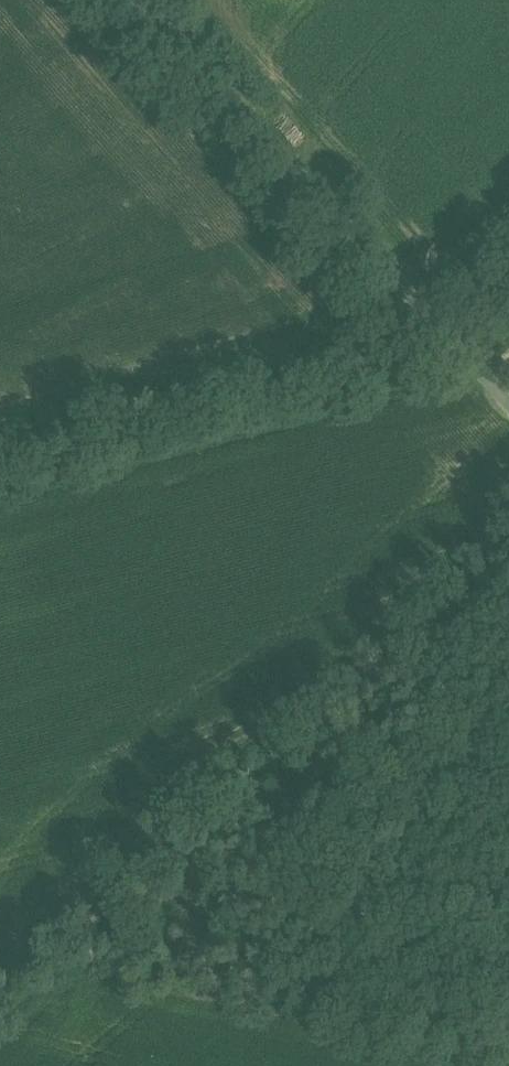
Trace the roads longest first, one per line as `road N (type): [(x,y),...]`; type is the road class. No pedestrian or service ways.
road 1 (residential): [(129,0),(508,405)]

